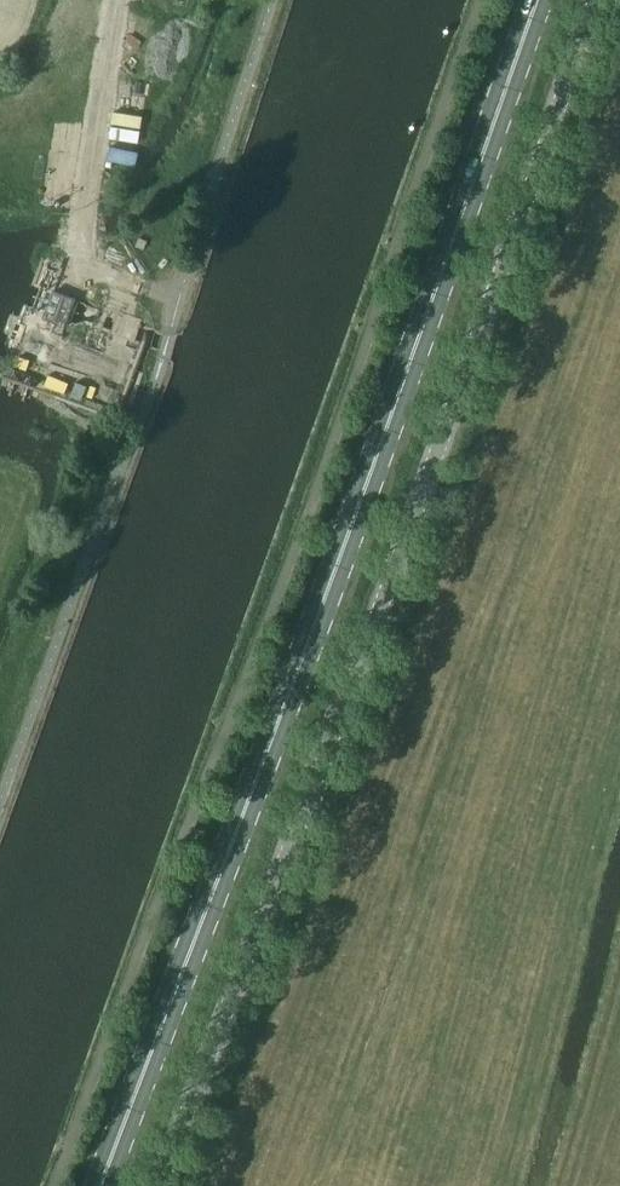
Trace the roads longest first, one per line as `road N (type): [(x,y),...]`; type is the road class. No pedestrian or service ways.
road 1 (primary): [(103,1185),(340,552),(535,0)]
road 2 (unclassified): [(161,1185),(592,0)]

